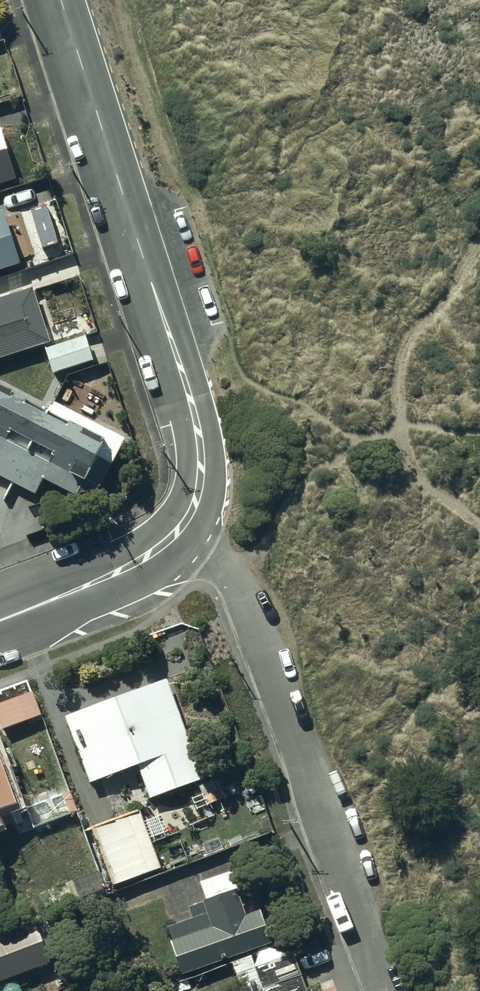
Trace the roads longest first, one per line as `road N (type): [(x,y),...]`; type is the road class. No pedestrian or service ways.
road 1 (residential): [(64,0),(196,423),(199,486),(178,529)]
road 2 (residential): [(178,529),(235,581),(249,609),(389,990)]
road 3 (residential): [(178,529),(98,580),(0,618)]

